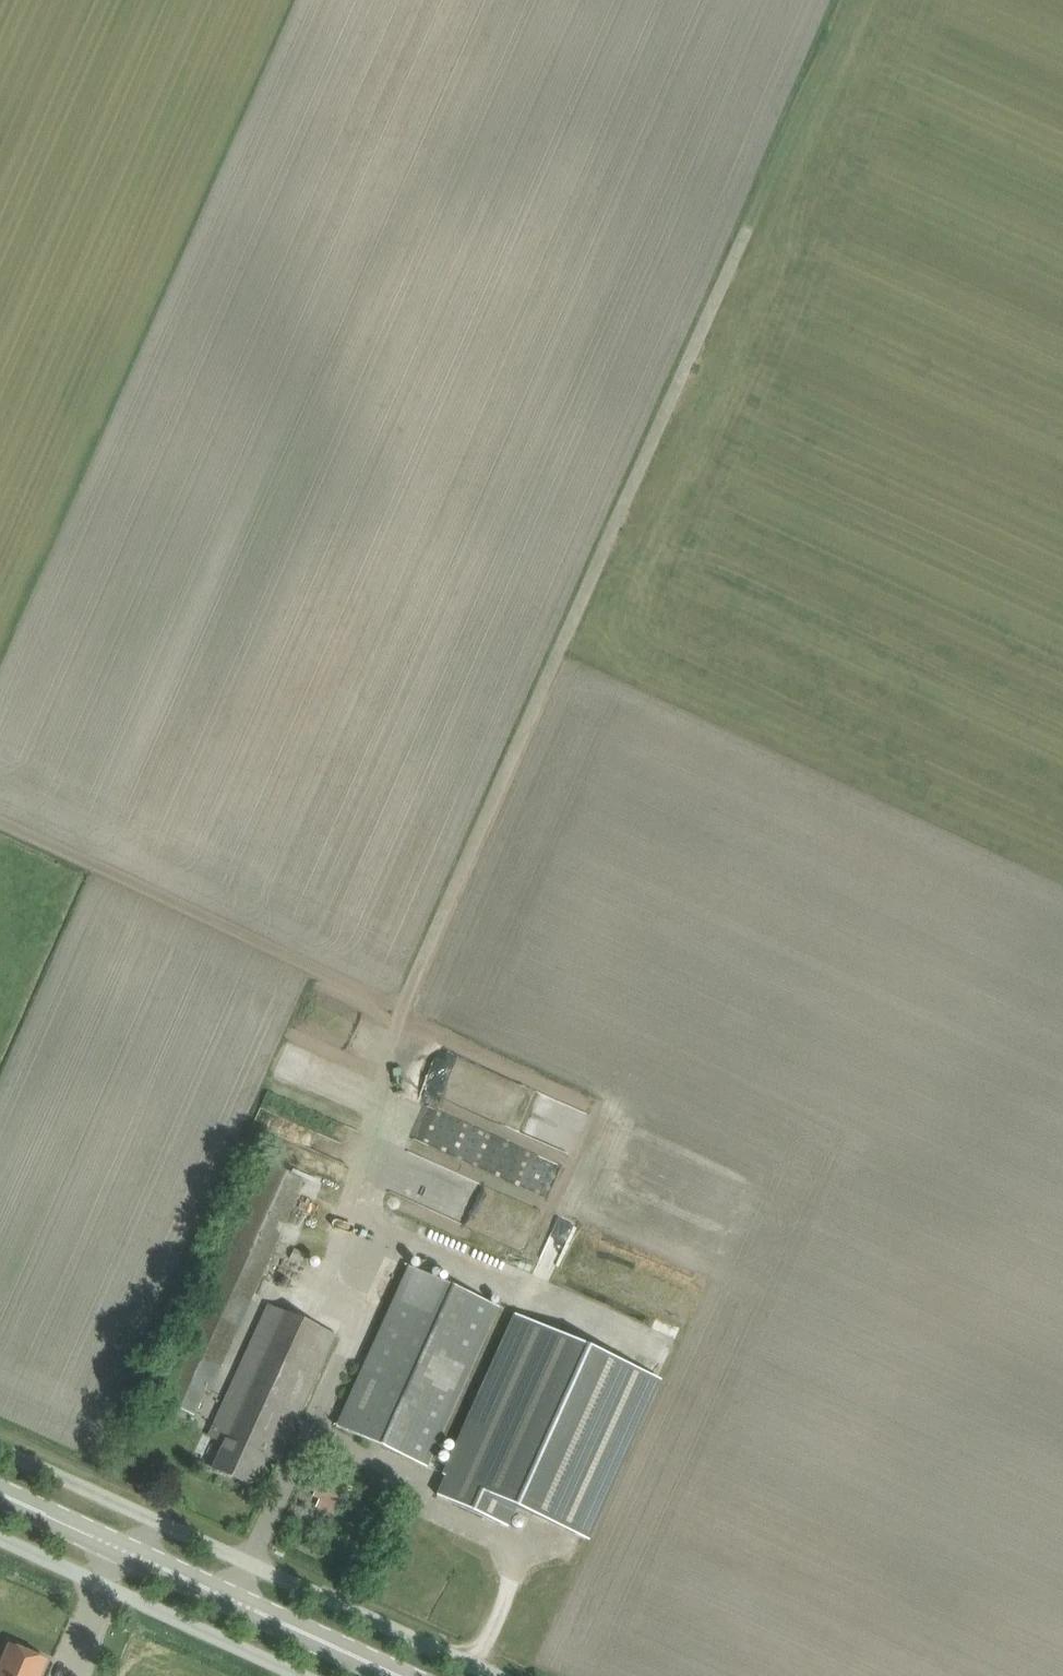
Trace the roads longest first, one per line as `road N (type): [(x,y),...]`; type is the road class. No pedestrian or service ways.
road 1 (track): [(857,0),(392,1038),(355,1220)]
road 2 (unclassified): [(497,1675),(0,1449)]
road 3 (primary): [(398,1675),(0,1493)]
road 4 (unclassified): [(298,1675),(0,1538)]

